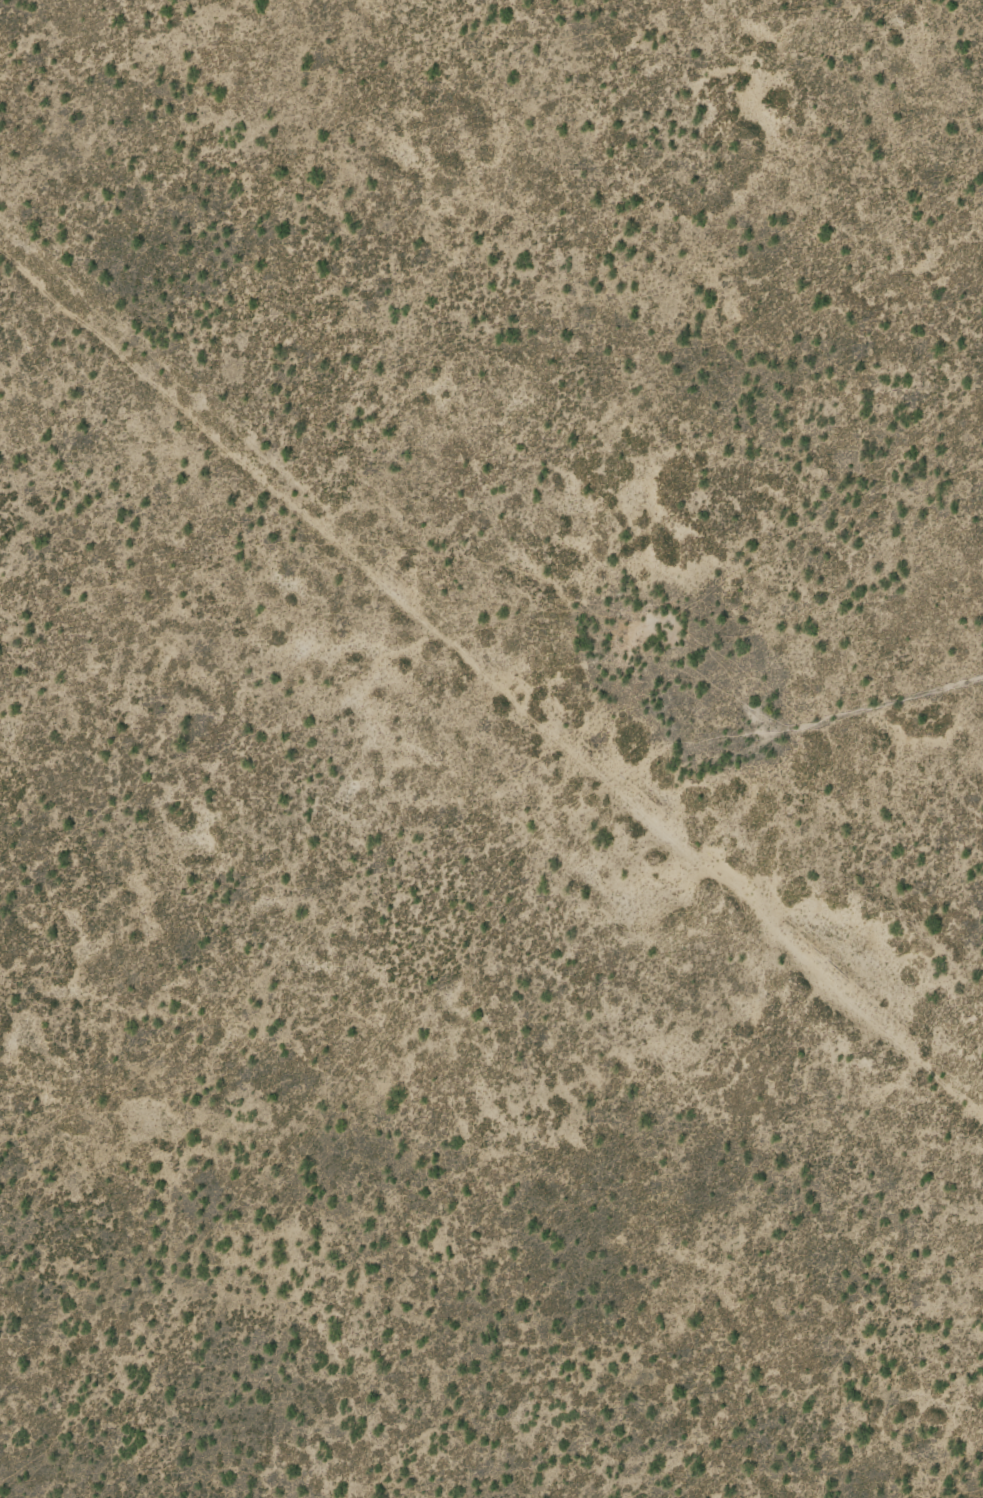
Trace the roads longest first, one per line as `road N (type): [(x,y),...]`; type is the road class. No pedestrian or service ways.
road 1 (track): [(982,676),(798,728)]

